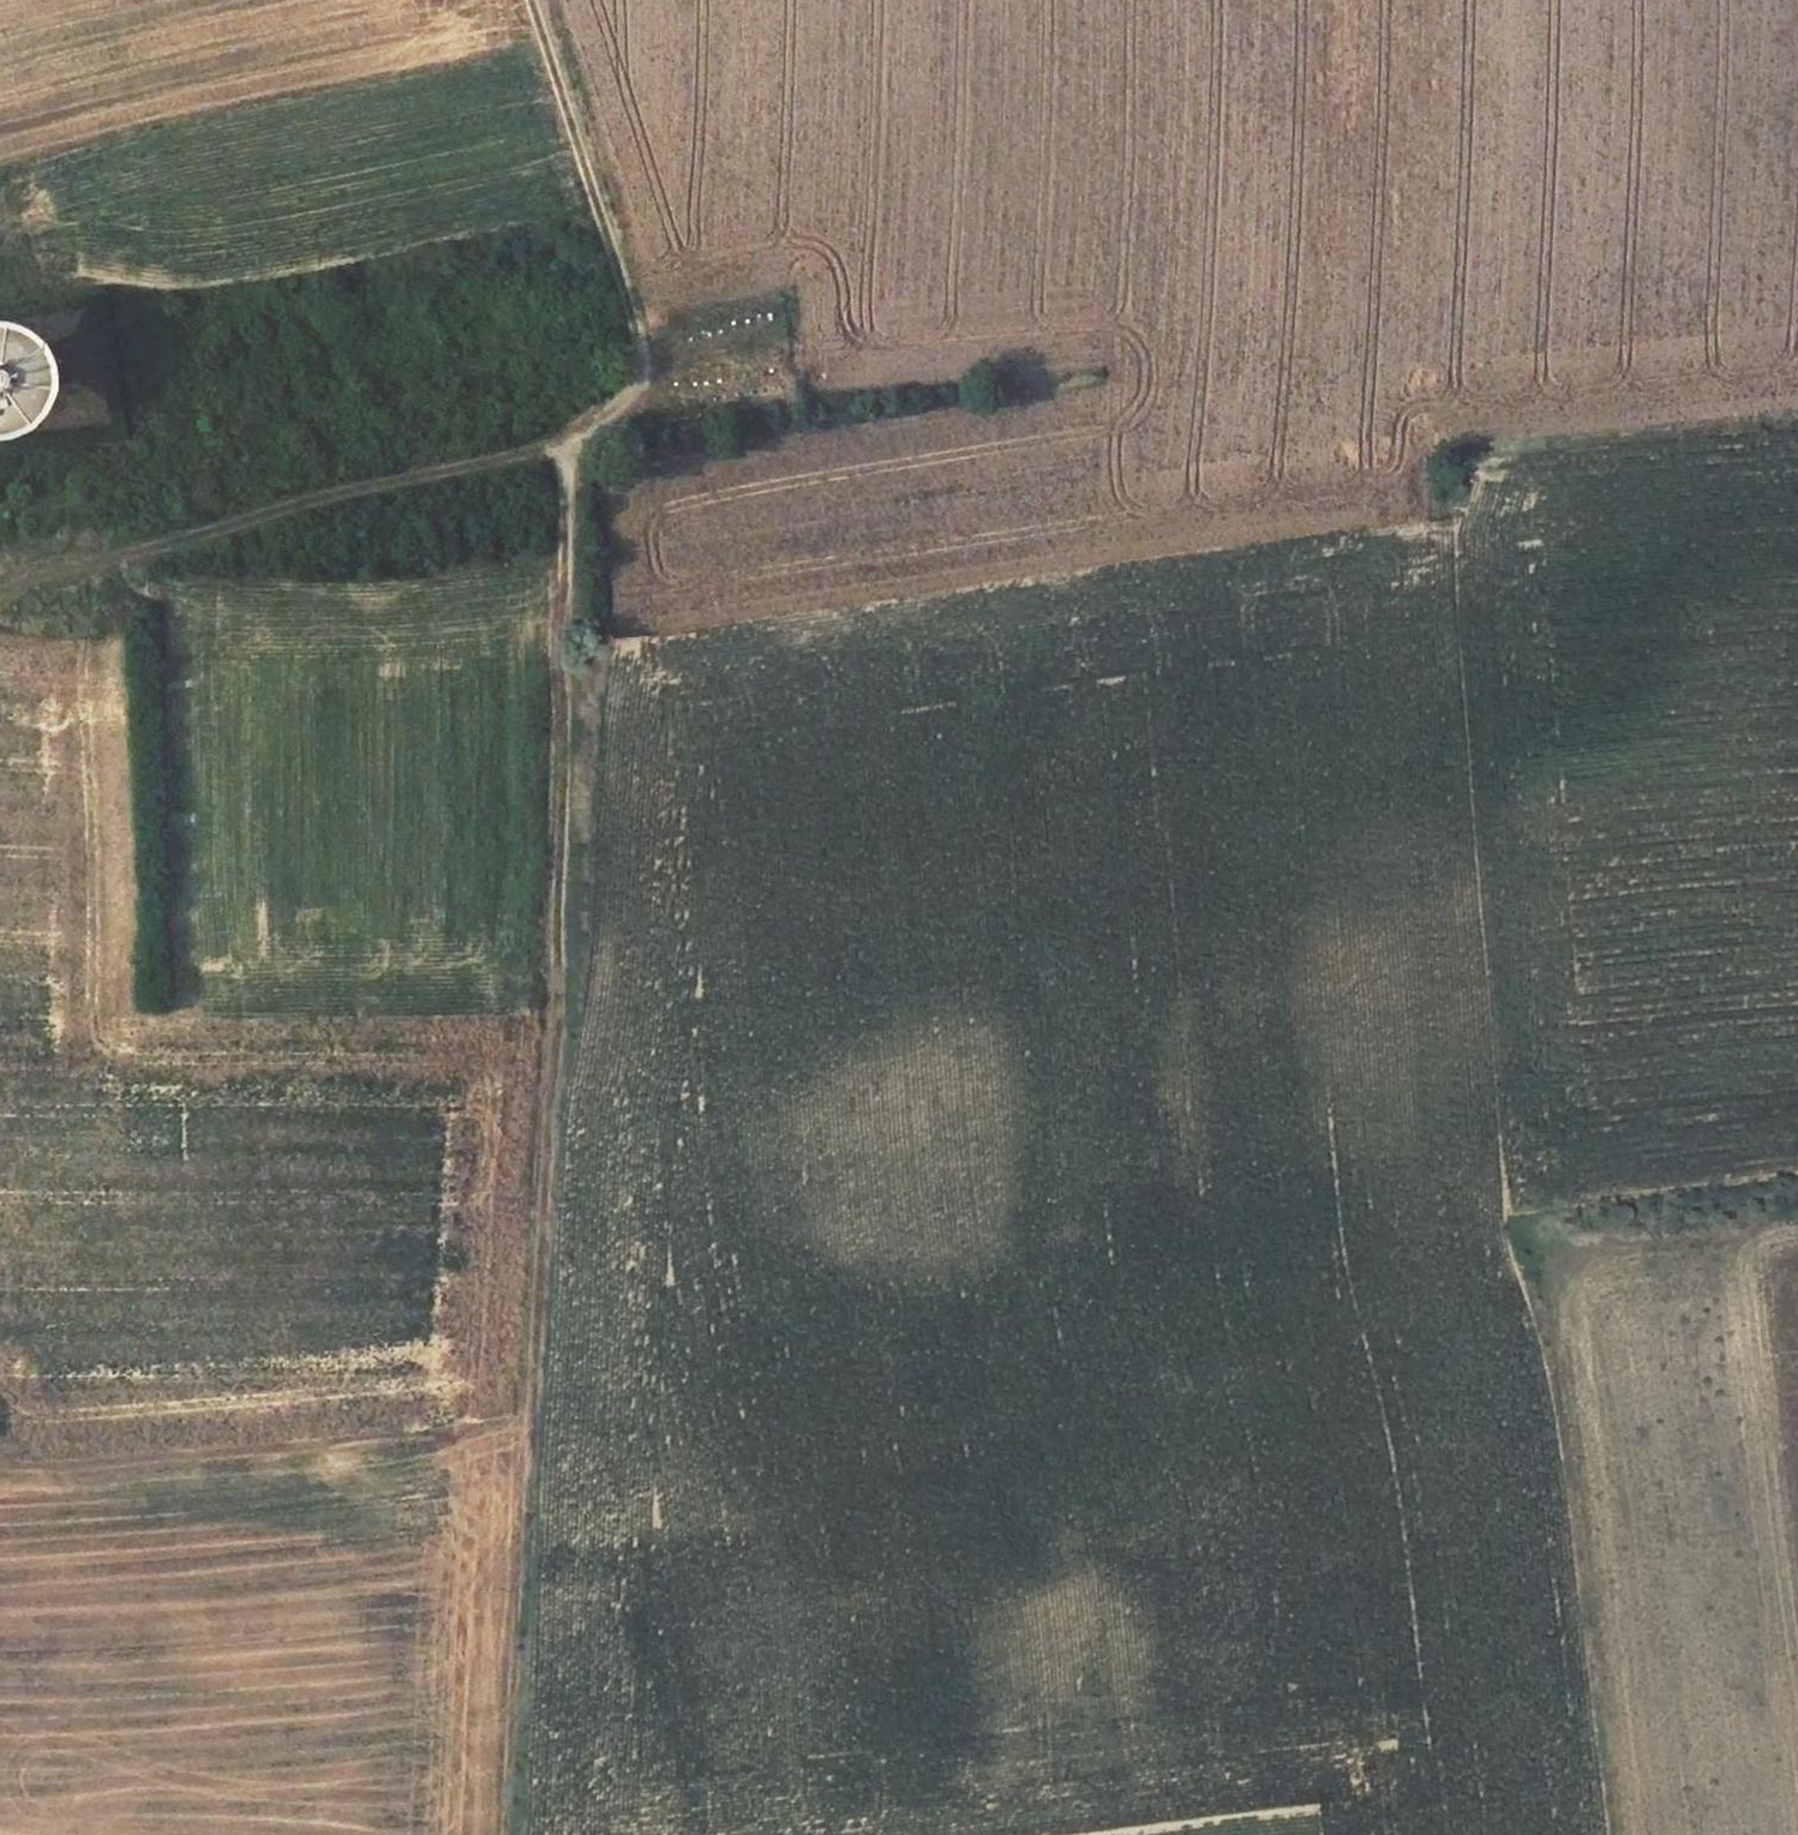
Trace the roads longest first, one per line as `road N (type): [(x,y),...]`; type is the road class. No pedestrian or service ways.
road 1 (track): [(533,0),(638,328),(641,376),(620,413),(584,441),(568,473),(555,932),(562,1018),(513,1834)]
road 2 (track): [(577,455),(542,449),(357,488),(88,564)]

